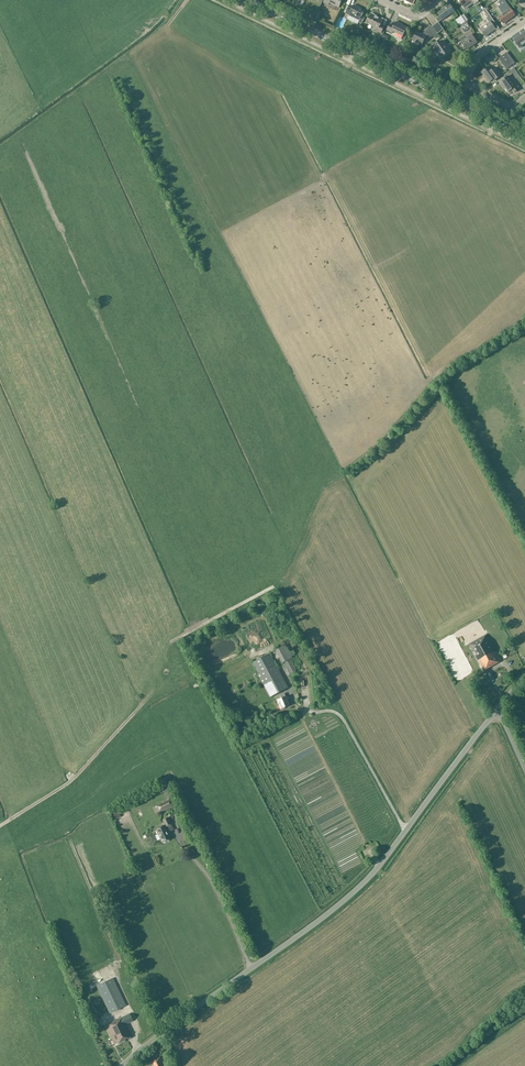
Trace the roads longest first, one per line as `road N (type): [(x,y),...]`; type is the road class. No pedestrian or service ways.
road 1 (unclassified): [(121,1065),(352,893),(495,712)]
road 2 (secondary): [(524,135),(248,0)]

